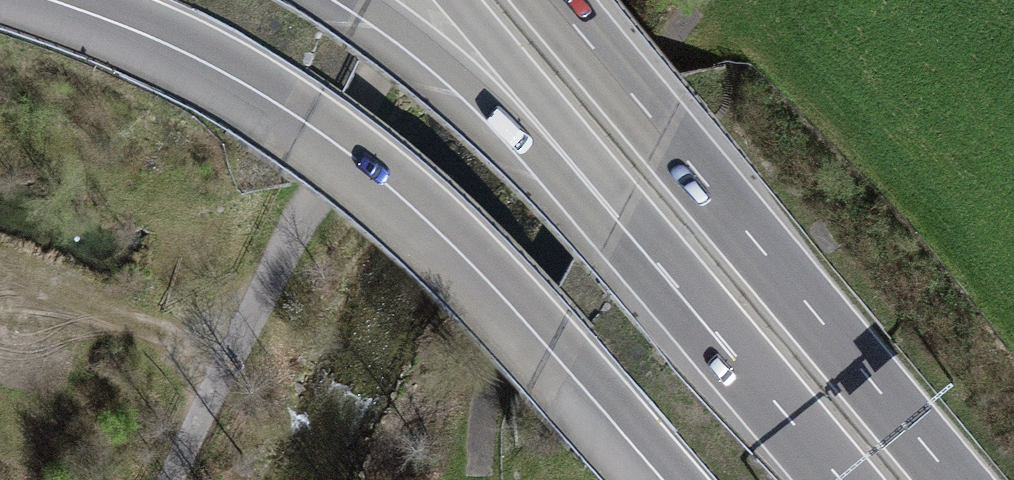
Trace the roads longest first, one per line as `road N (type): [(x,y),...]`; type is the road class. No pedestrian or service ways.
road 1 (motorway): [(62,0),(217,64),(357,160),(475,273),(661,479)]
road 2 (motorway): [(953,479),(552,0)]
road 3 (track): [(177,479),(235,345),(414,0)]
road 4 (track): [(470,479),(487,388),(690,0)]
road 5 (motorway): [(349,0),(510,125),(701,315)]
road 6 (motorway): [(450,0),(701,315)]
road 7 (motorway): [(701,315),(840,479)]

